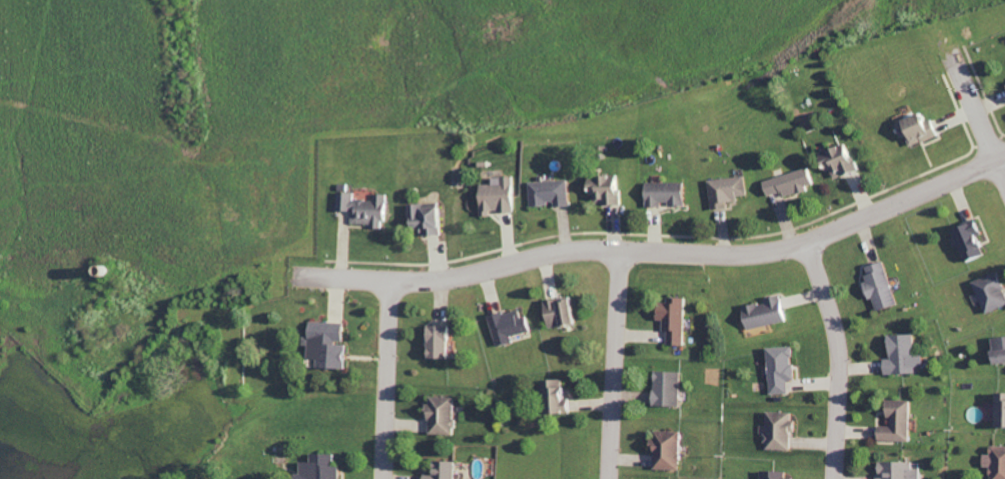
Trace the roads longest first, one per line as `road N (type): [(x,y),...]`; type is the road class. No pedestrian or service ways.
road 1 (residential): [(1004,154),(805,245),(731,255),(573,250),(444,281),(390,282)]
road 2 (residential): [(834,478),(838,350),(805,245)]
road 3 (residential): [(610,478),(622,250)]
road 4 (residential): [(382,478),(390,282)]
road 5 (residential): [(1004,185),(948,49)]

